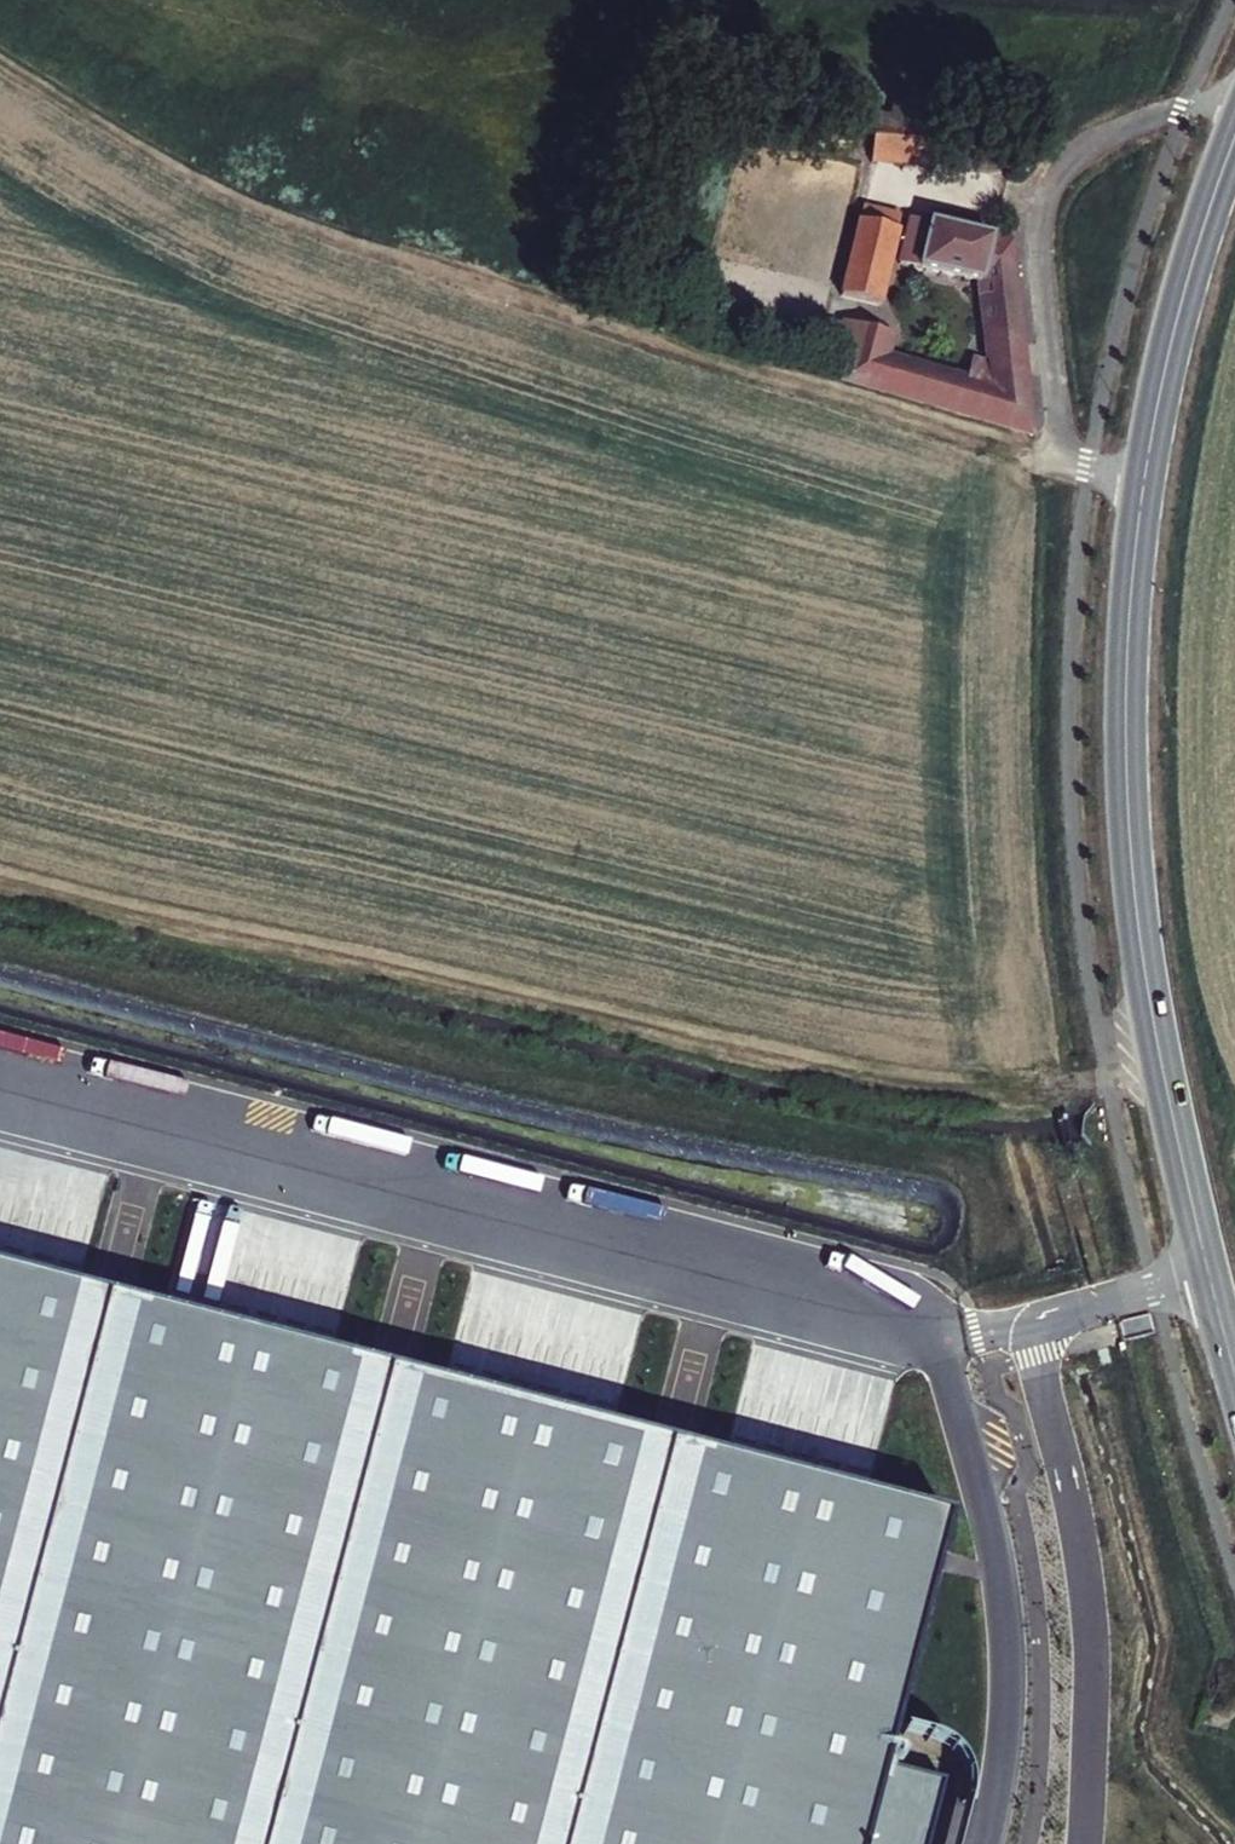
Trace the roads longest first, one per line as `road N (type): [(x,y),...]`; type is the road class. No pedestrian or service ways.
road 1 (tertiary): [(1177,1140),(1134,900),(1124,760),(1127,627),(1162,375),(1234,136)]
road 2 (tertiary): [(1177,1140),(1234,1380)]

